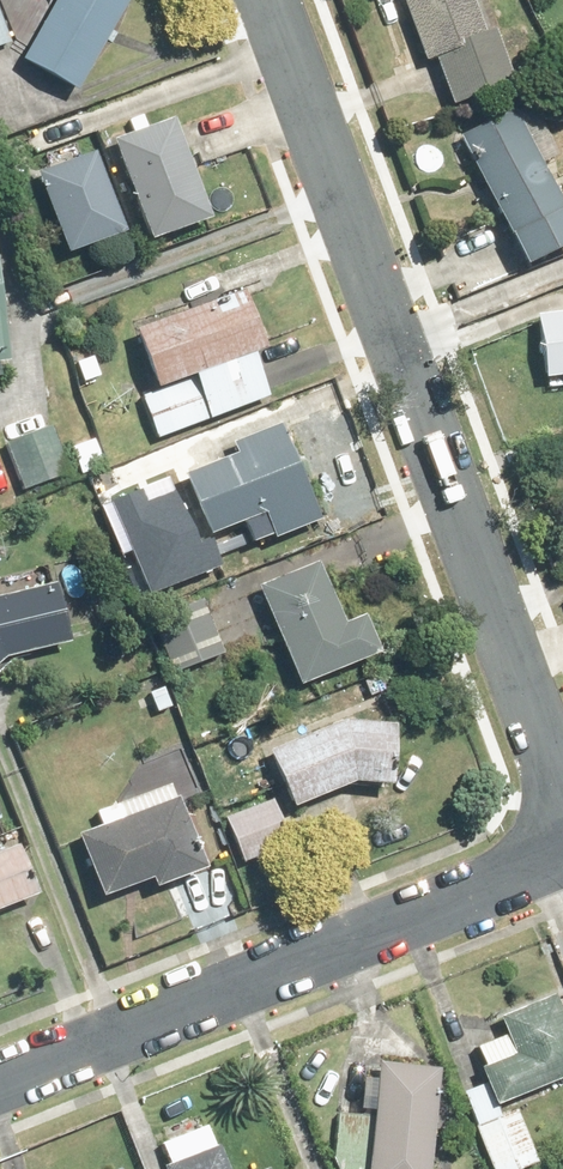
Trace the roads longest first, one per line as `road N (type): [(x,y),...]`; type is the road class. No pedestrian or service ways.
road 1 (residential): [(276,0),(562,773)]
road 2 (residential): [(562,849),(0,1078)]

